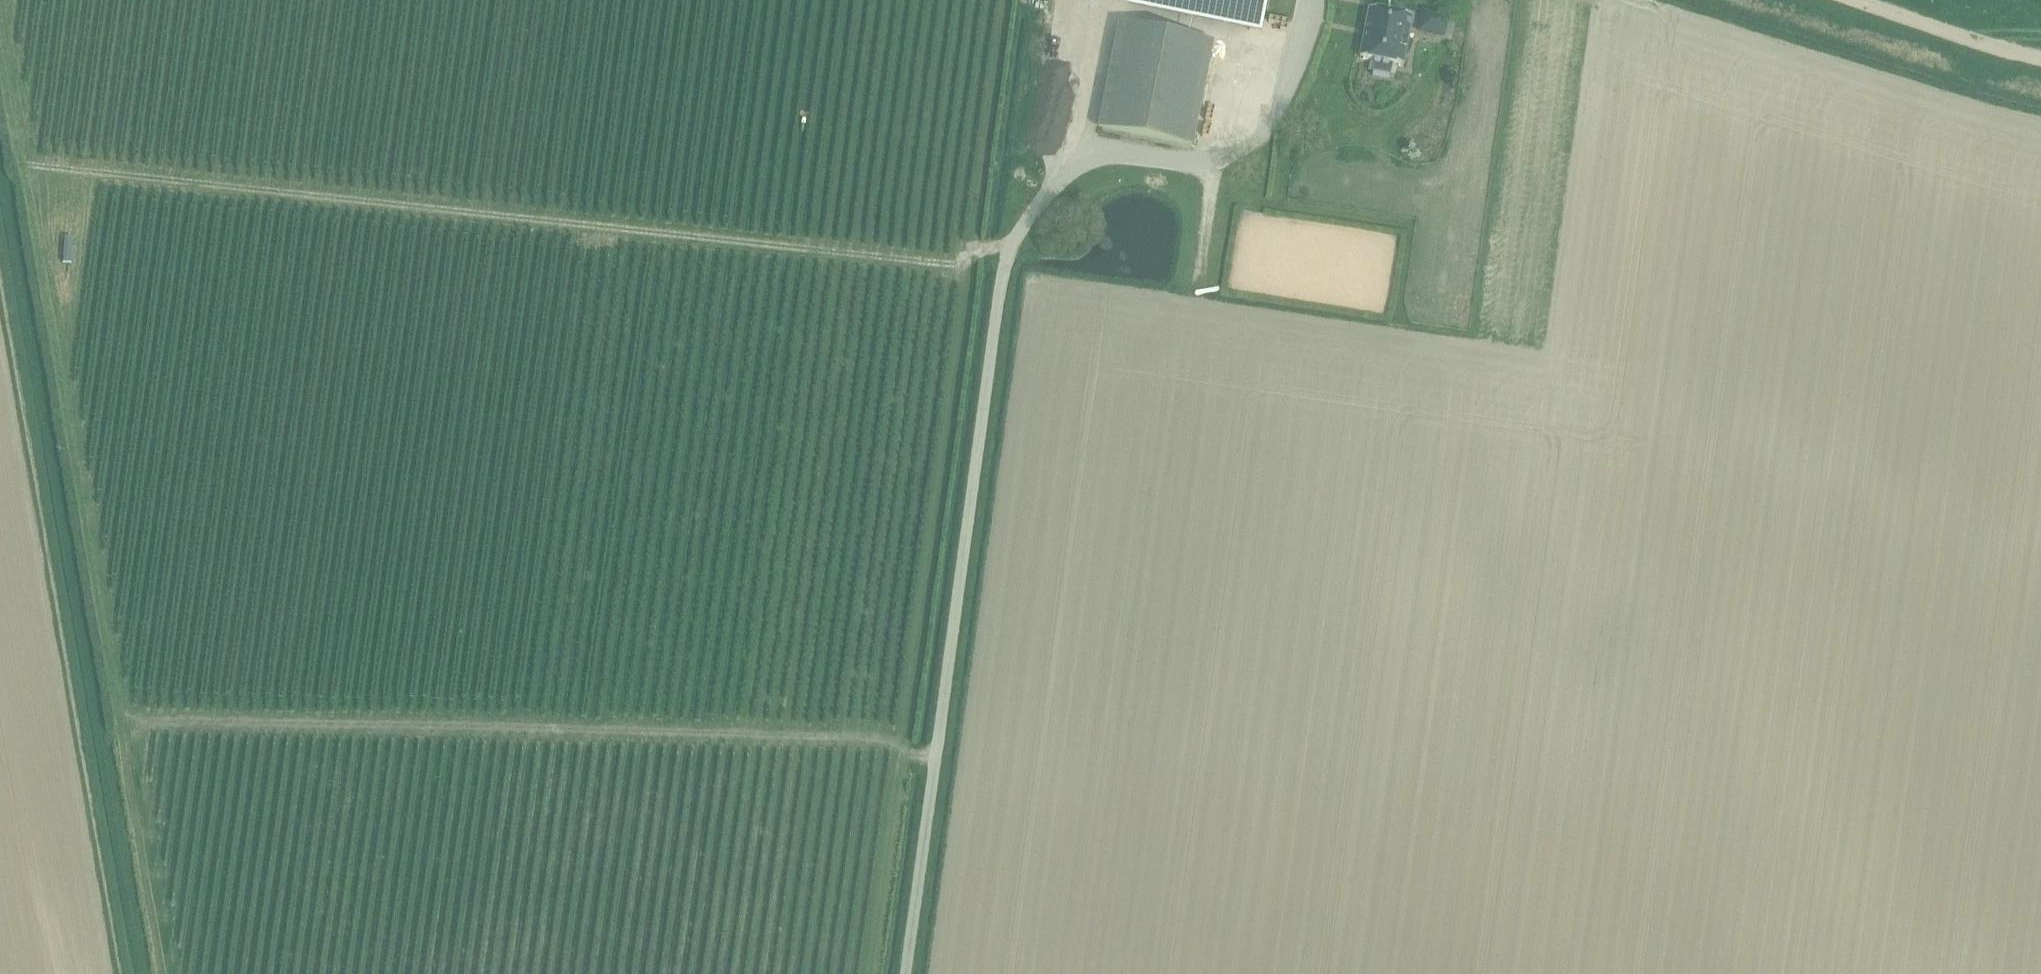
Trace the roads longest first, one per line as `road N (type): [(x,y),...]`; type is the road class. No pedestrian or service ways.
road 1 (residential): [(906,973),(997,314),(1013,243),(1046,194),(1084,163),(1121,154),(1214,157),(1253,143),(1292,82),(1310,0)]
road 2 (track): [(2040,59),(1852,0)]

